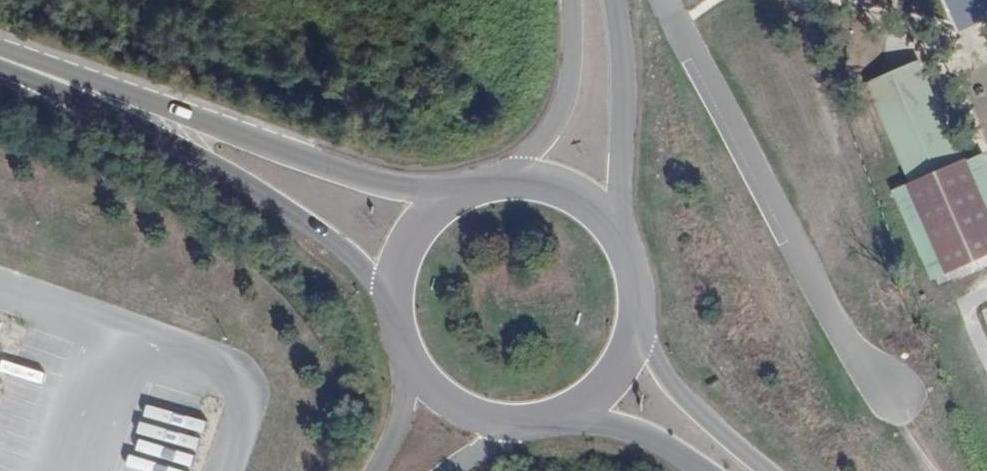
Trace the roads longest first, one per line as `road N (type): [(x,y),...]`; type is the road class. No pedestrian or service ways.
road 1 (tertiary): [(463,194),(366,181),(123,105)]
road 2 (tertiary): [(123,105),(272,200),(398,299)]
road 3 (unclassified): [(615,234),(624,96),(617,0)]
road 4 (tertiary): [(398,299),(408,349),(449,398),(493,417),(543,416)]
road 5 (unclassified): [(572,0),(565,102),(504,182)]
road 6 (tertiary): [(768,470),(674,387),(633,324)]
road 7 (tertiary): [(543,416),(642,432),(706,470)]
road 8 (tertiary): [(543,416),(602,383),(633,324)]
road 9 (tertiary): [(123,105),(0,58)]
road 10 (tertiary): [(463,194),(416,238),(398,299)]
road 11 (tertiary): [(615,234),(567,193),(504,182)]

